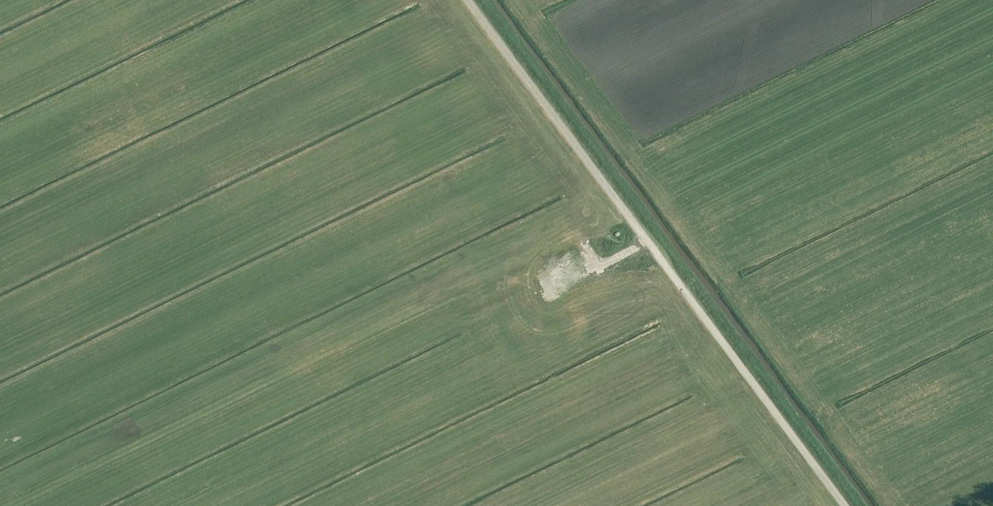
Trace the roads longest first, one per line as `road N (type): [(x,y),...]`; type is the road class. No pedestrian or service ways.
road 1 (unclassified): [(845,505),(467,0)]

